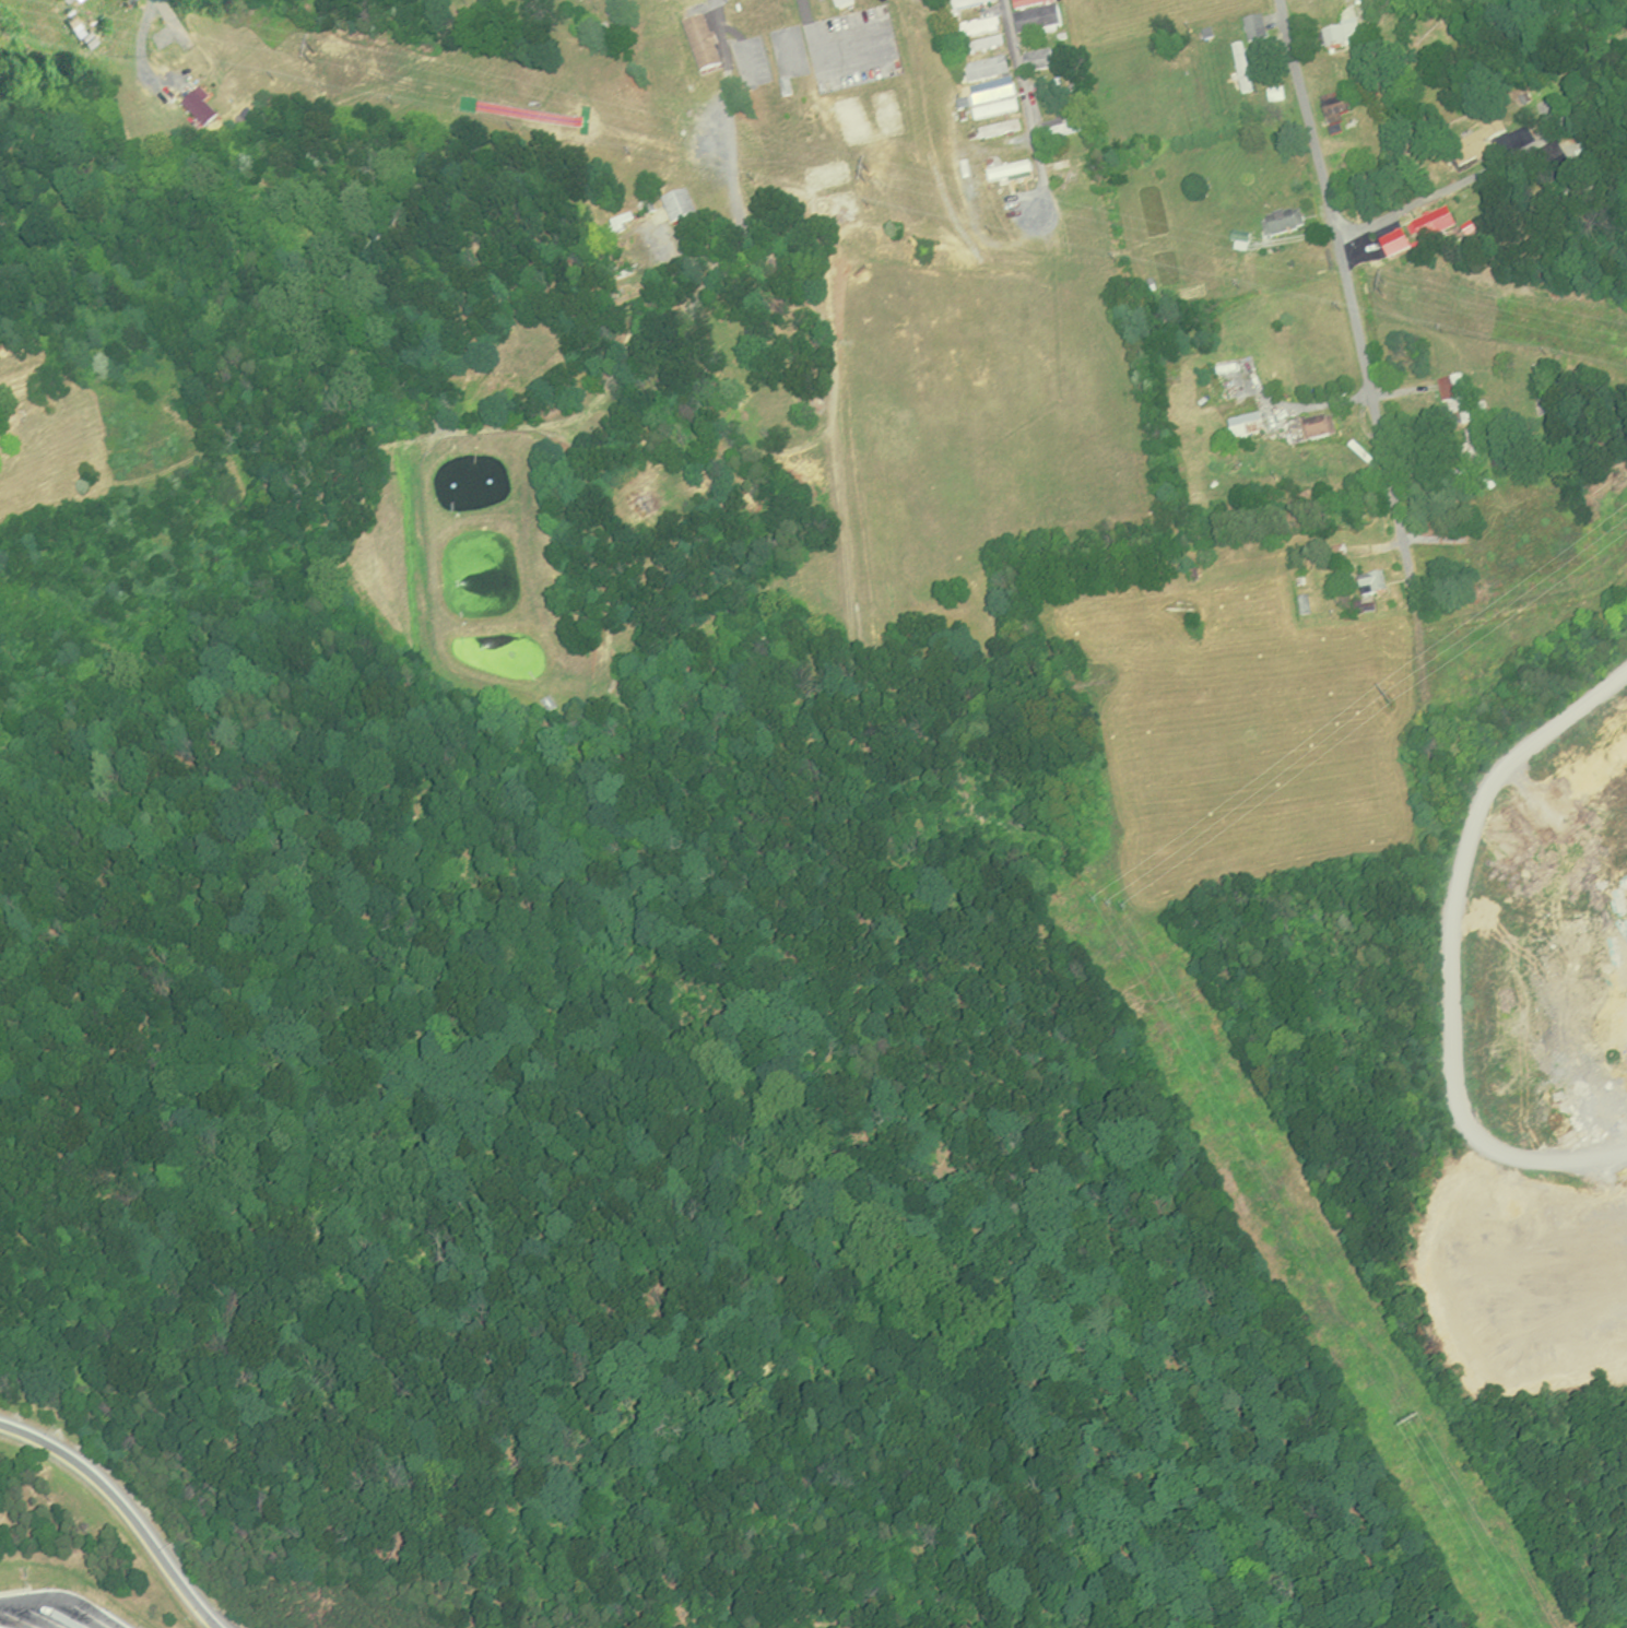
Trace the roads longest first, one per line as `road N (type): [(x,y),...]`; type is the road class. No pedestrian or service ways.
road 1 (residential): [(1280,0),(1411,586)]
road 2 (residential): [(724,0),(754,234)]
road 3 (residential): [(1052,190),(1012,0)]

